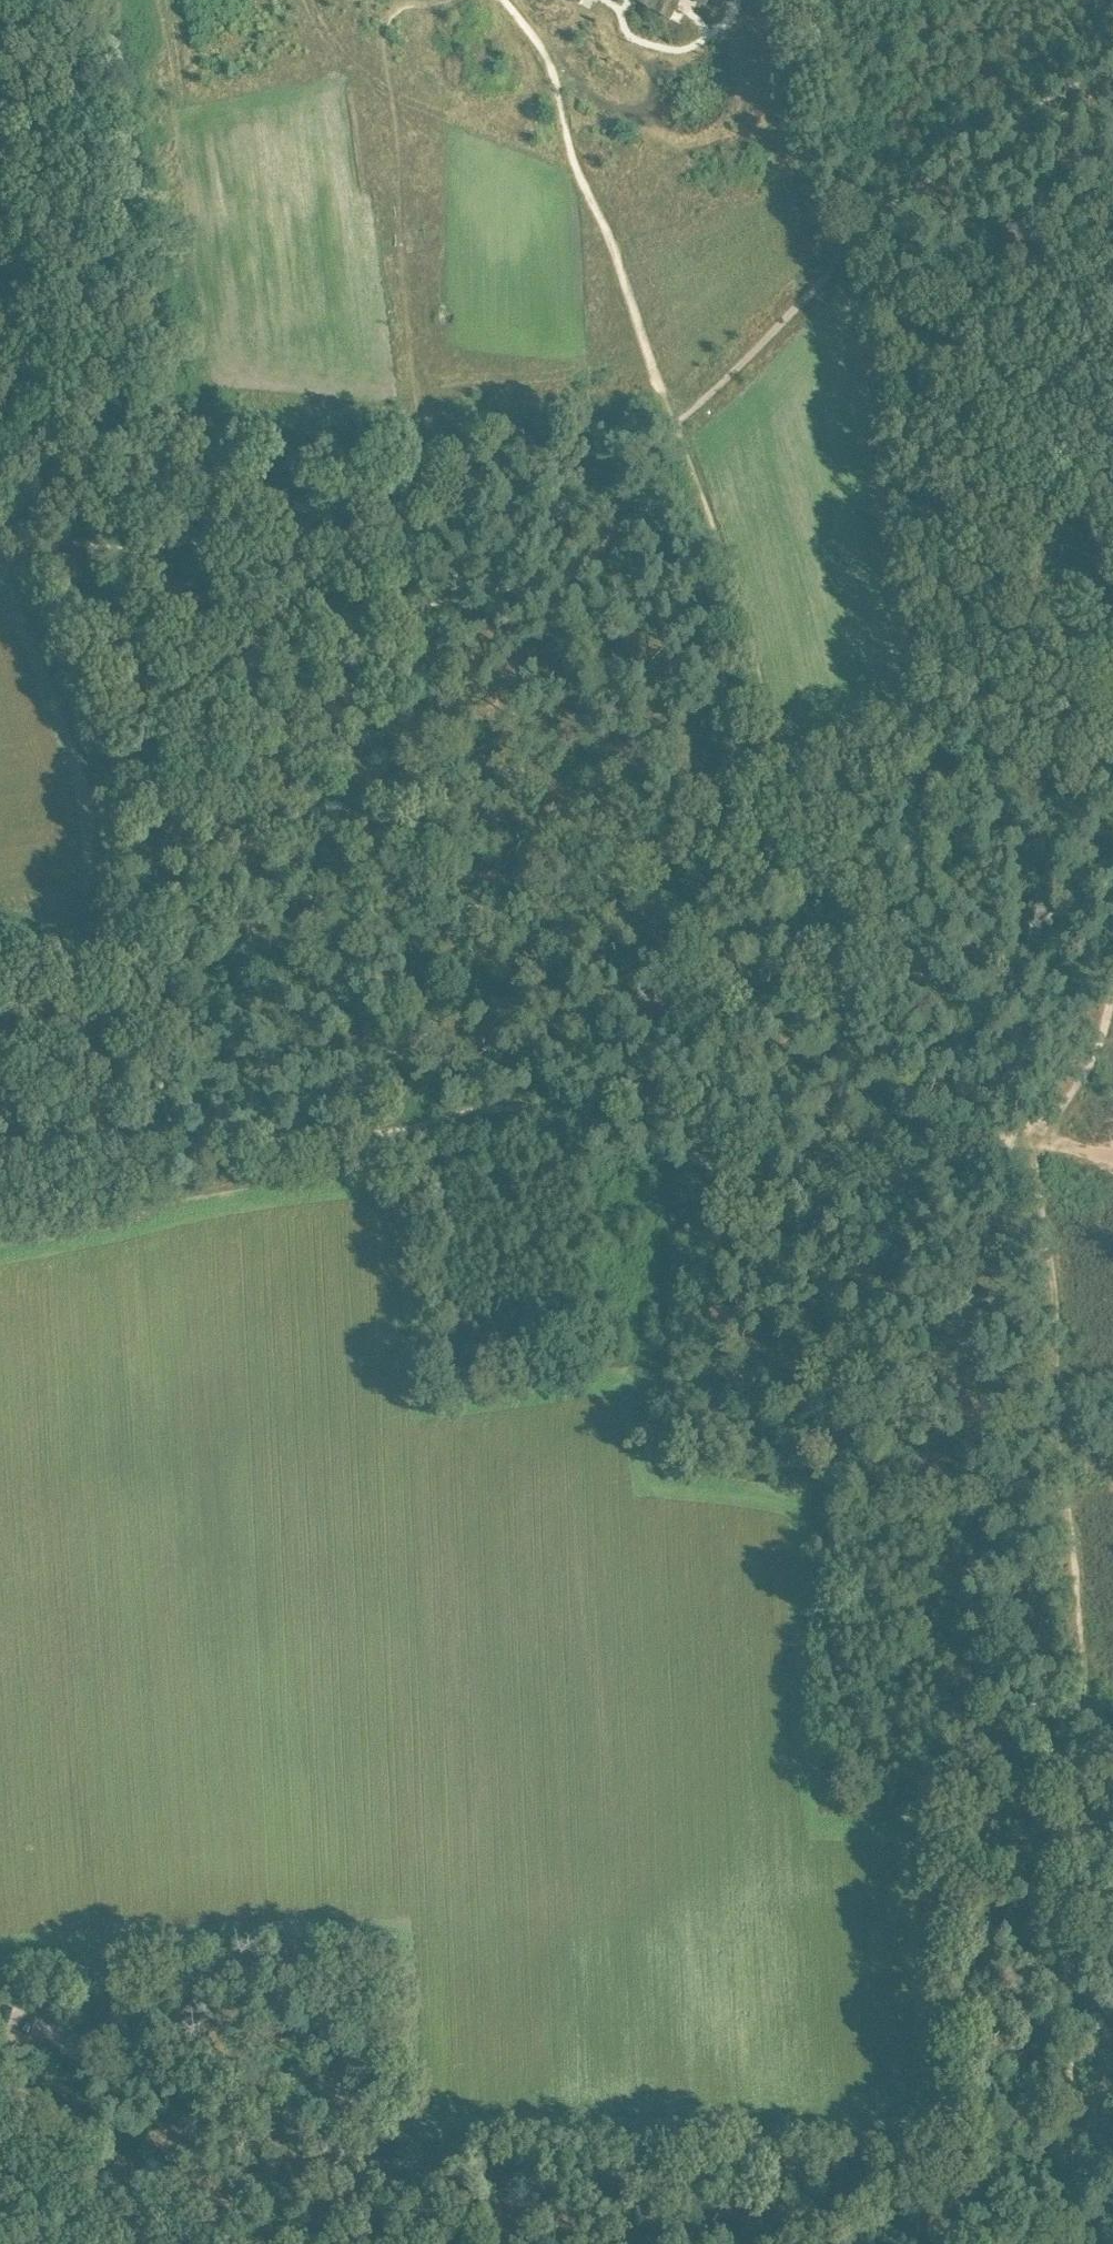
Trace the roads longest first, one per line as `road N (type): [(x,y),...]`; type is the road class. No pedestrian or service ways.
road 1 (track): [(238,2243),(66,2125),(0,2099)]

